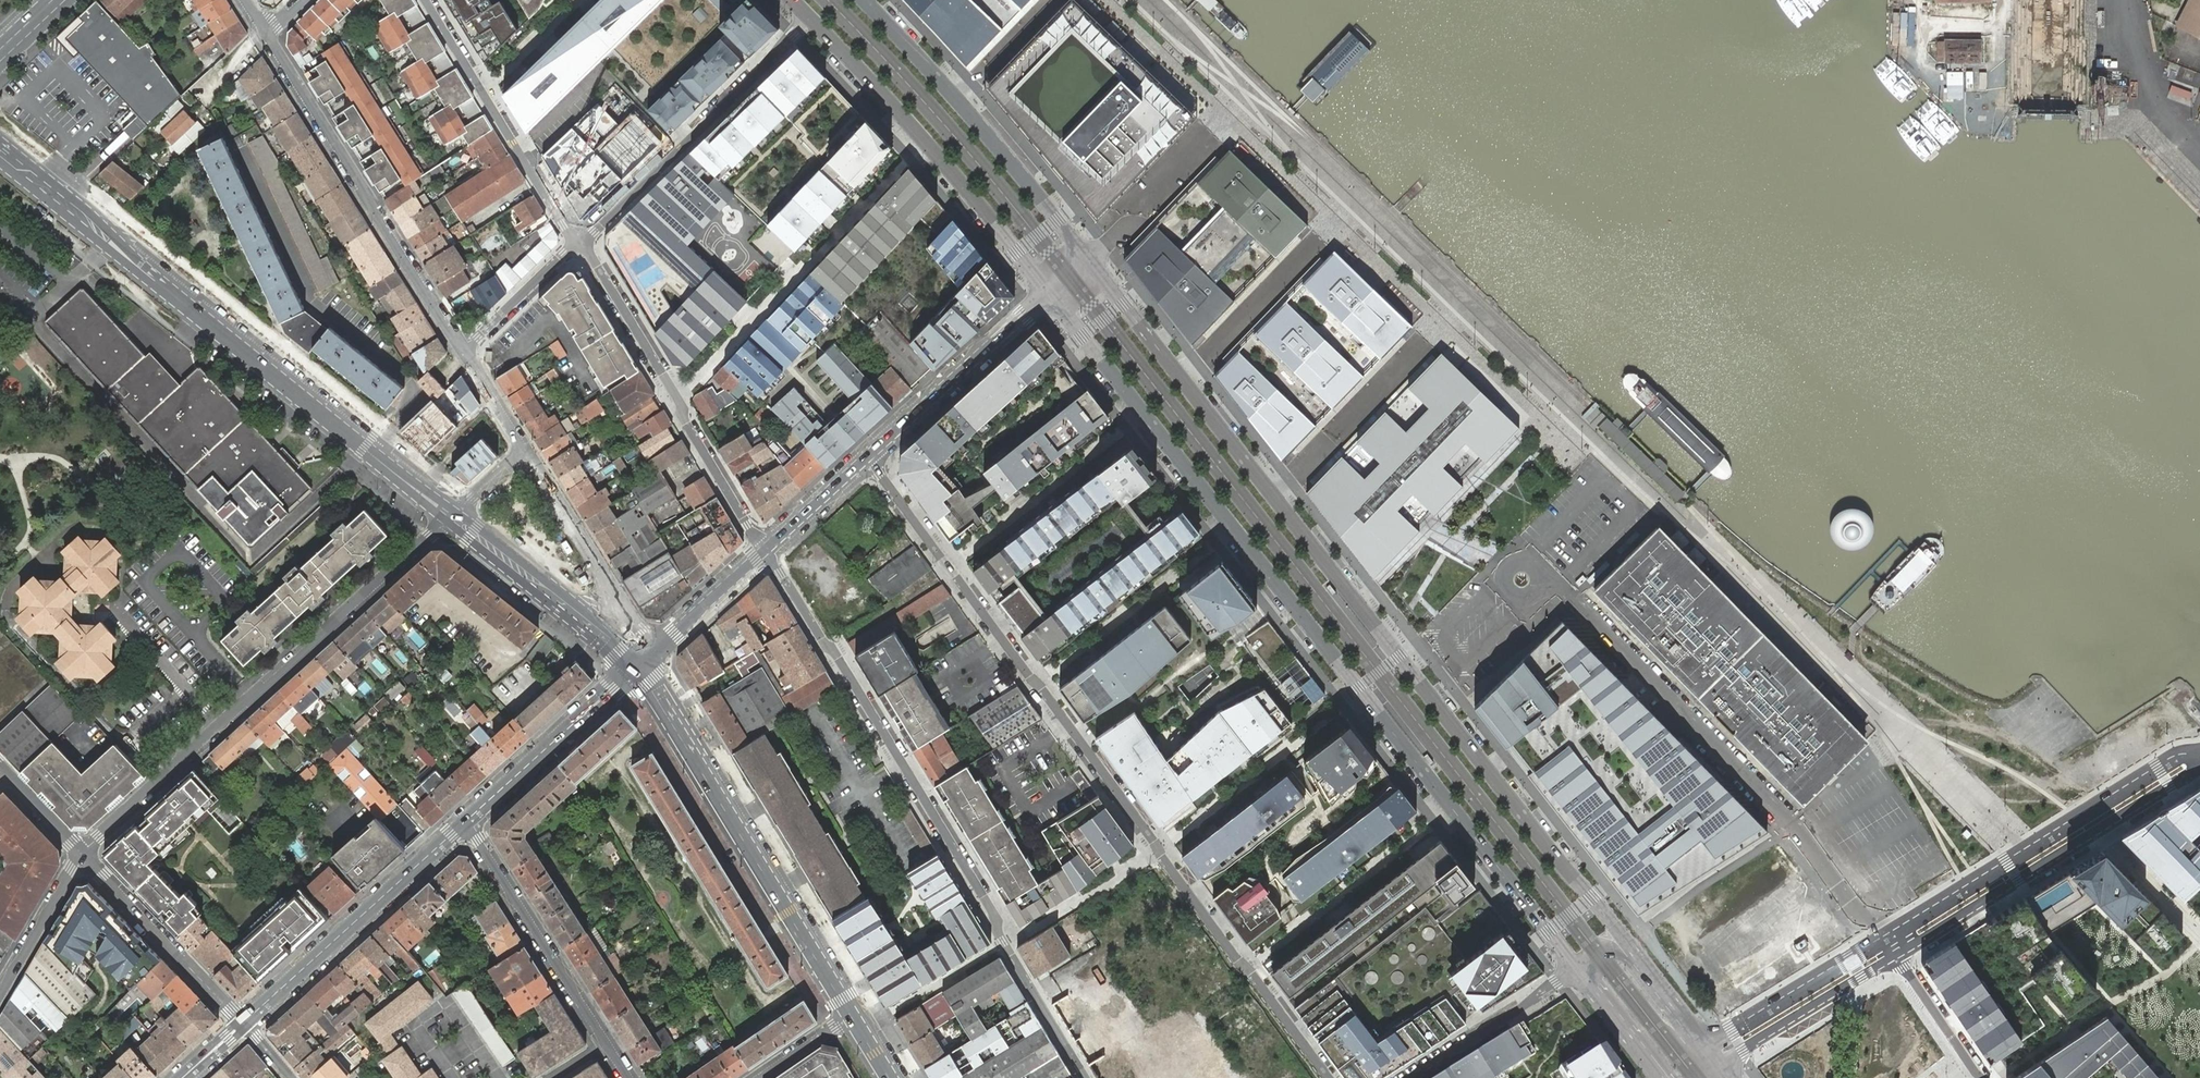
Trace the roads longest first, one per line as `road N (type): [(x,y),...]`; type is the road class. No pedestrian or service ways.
road 1 (primary): [(1673,1001),(1089,260)]
road 2 (primary): [(1050,295),(1576,968)]
road 3 (residential): [(1328,1077),(868,457)]
road 4 (residential): [(764,552),(1086,1077)]
road 5 (tertiary): [(0,151),(449,518)]
road 6 (residential): [(81,854),(449,518)]
road 7 (tertiary): [(636,669),(852,1013)]
road 8 (residential): [(263,32),(467,353)]
road 9 (primary): [(812,21),(1050,295)]
road 10 (residential): [(2199,753),(2175,757),(1889,936)]
road 11 (residential): [(579,242),(764,552)]
road 12 (residential): [(1897,954),(2199,765)]
road 13 (primary): [(1089,260),(863,0)]
road 14 (residential): [(812,21),(579,242)]
road 15 (residential): [(463,824),(628,1077)]
road 16 (secondary): [(243,1023),(463,824)]
road 17 (residential): [(579,242),(431,0)]
road 18 (secondary): [(868,457),(1050,295)]
road 19 (residential): [(243,1023),(81,854)]
road 20 (secondary): [(463,824),(636,669)]
road 21 (residential): [(1889,936),(1732,1033),(1698,1034)]
road 22 (residential): [(587,630),(604,611),(607,581),(526,448)]
road 23 (residential): [(1721,1065),(1897,954)]
road 24 (residential): [(1576,968),(1410,1077)]
road 25 (tertiary): [(449,518),(587,630)]
road 26 (secondary): [(636,669),(764,552)]
road 27 (residential): [(0,991),(81,854)]
road 28 (residential): [(467,353),(579,242)]
road 29 (residential): [(1897,954),(1981,1077)]
road 30 (secondary): [(764,552),(868,457)]
road 31 (unclassified): [(1673,1001),(1613,951),(1576,968)]

